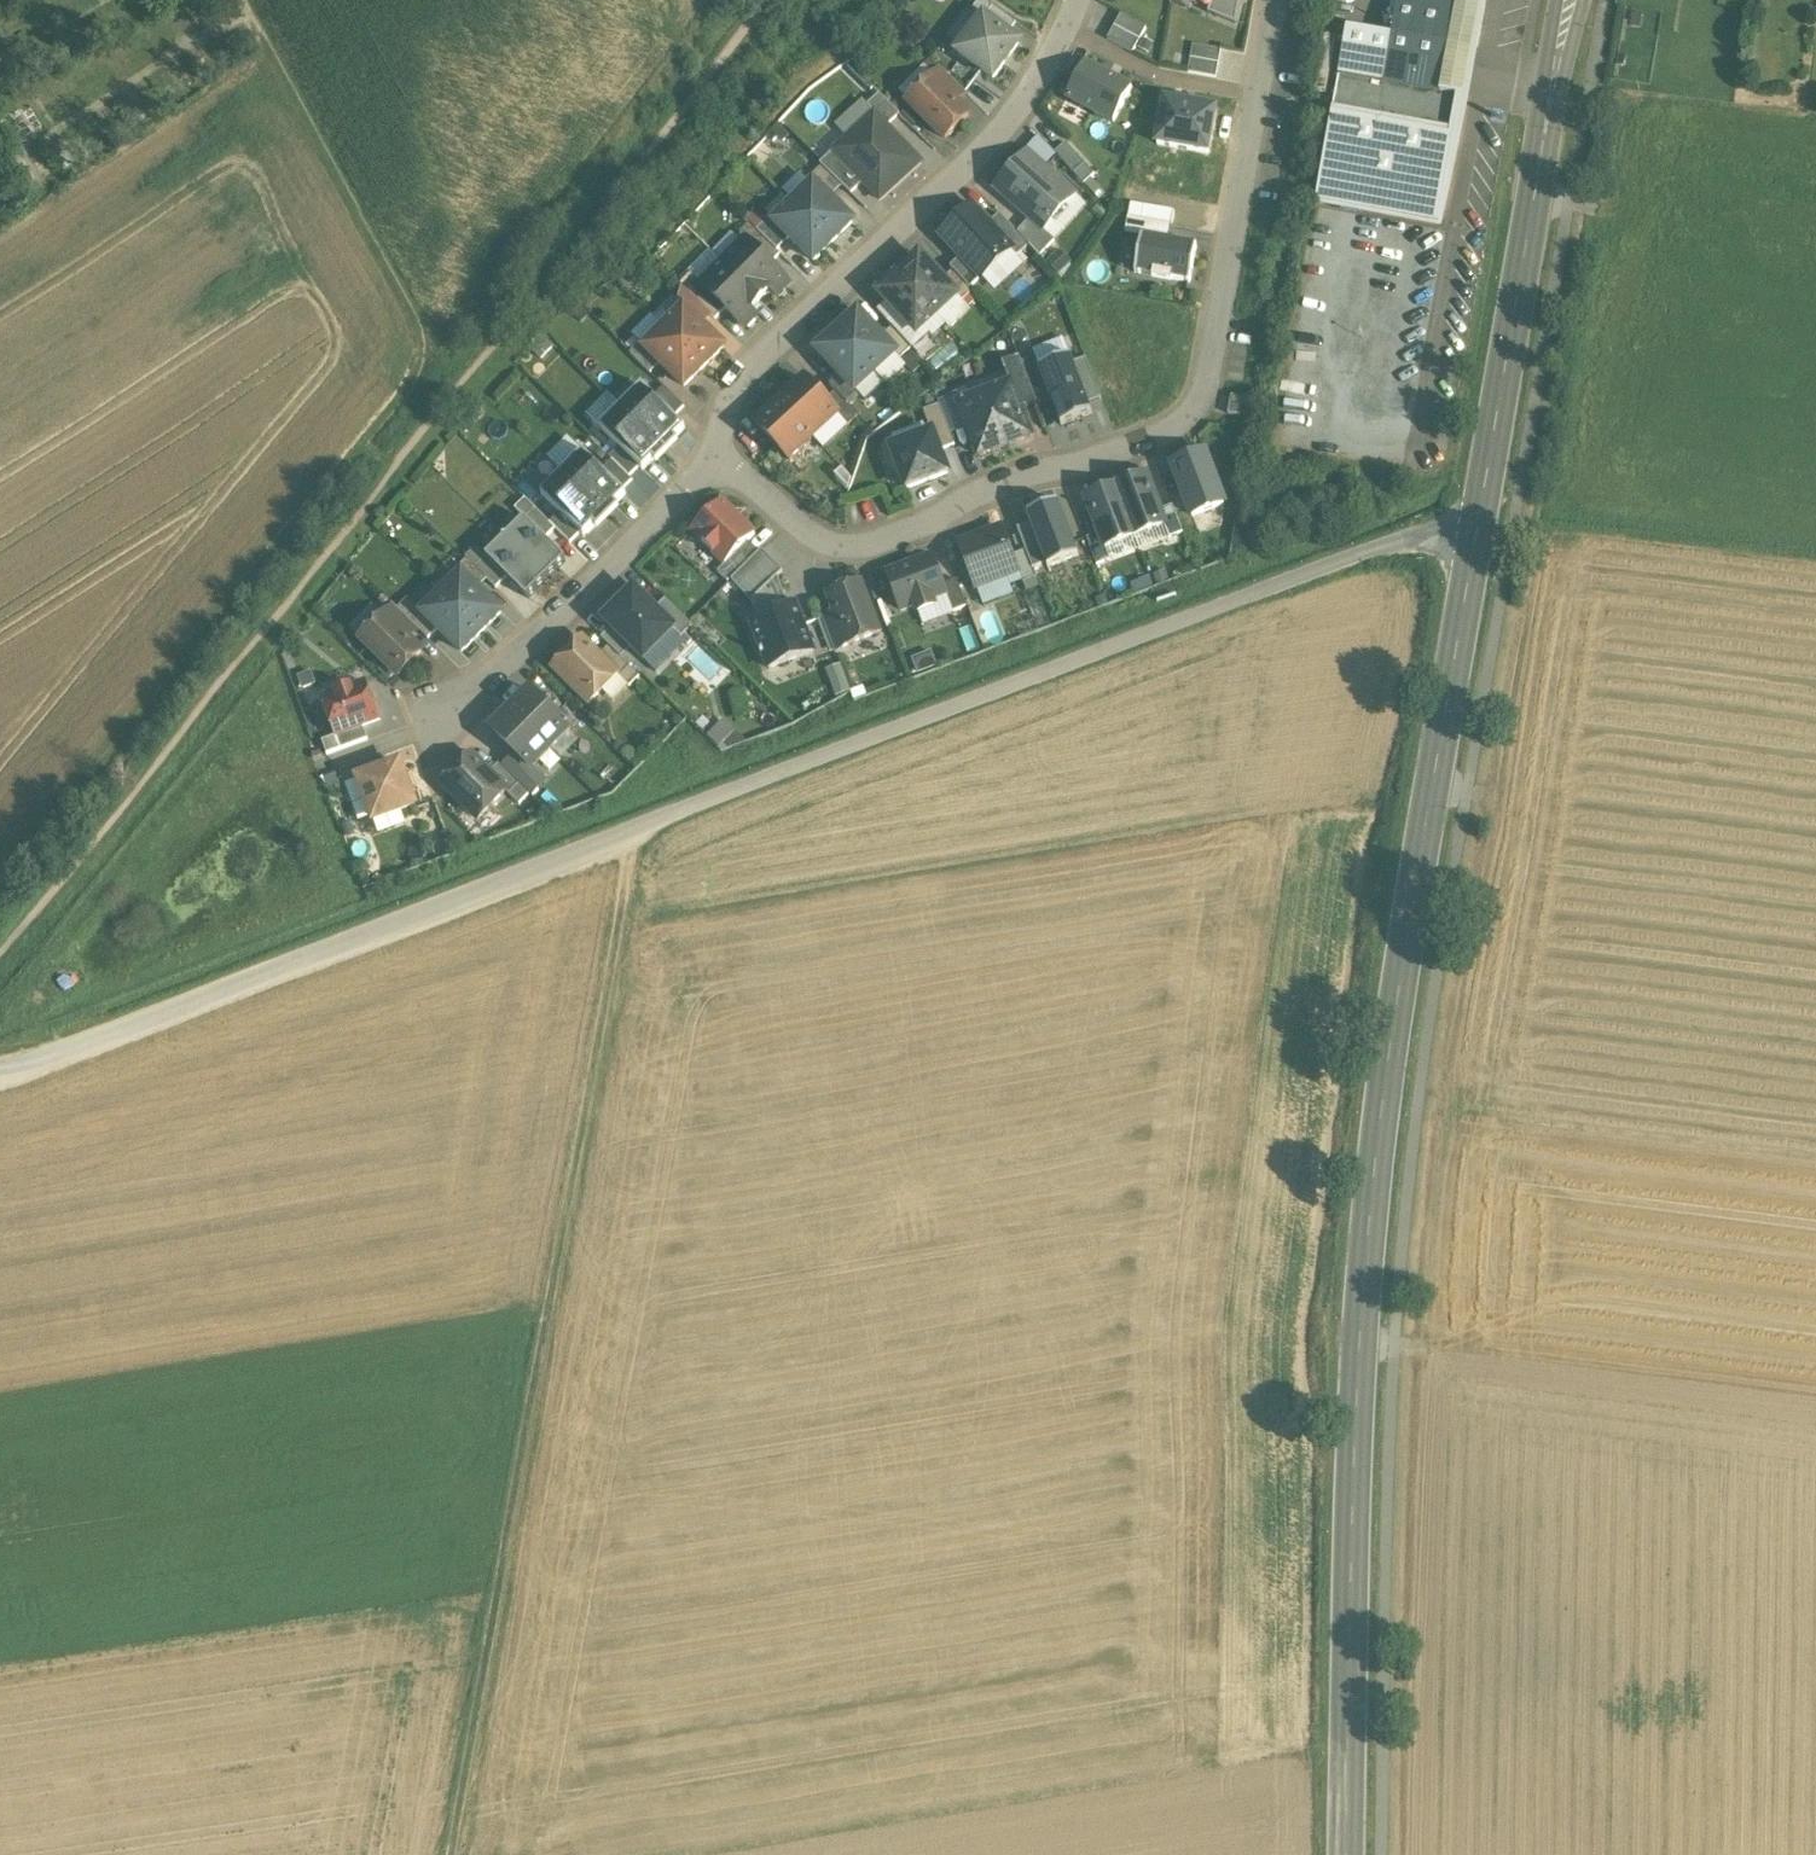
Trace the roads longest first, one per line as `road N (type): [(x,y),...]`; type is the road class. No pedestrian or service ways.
road 1 (primary): [(1348,1854),(1360,1318),(1405,948),(1572,0)]
road 2 (track): [(243,0),(437,346),(398,410),(0,893)]
road 3 (track): [(457,1854),(633,833)]
road 4 (residential): [(714,459),(811,539),(839,551),(876,547),(1003,484),(1084,466),(1190,418),(1208,375),(1274,0)]
road 5 (residential): [(1074,0),(1016,122),(744,374),(714,459)]
road 6 (residential): [(714,459),(529,650),(437,713)]

